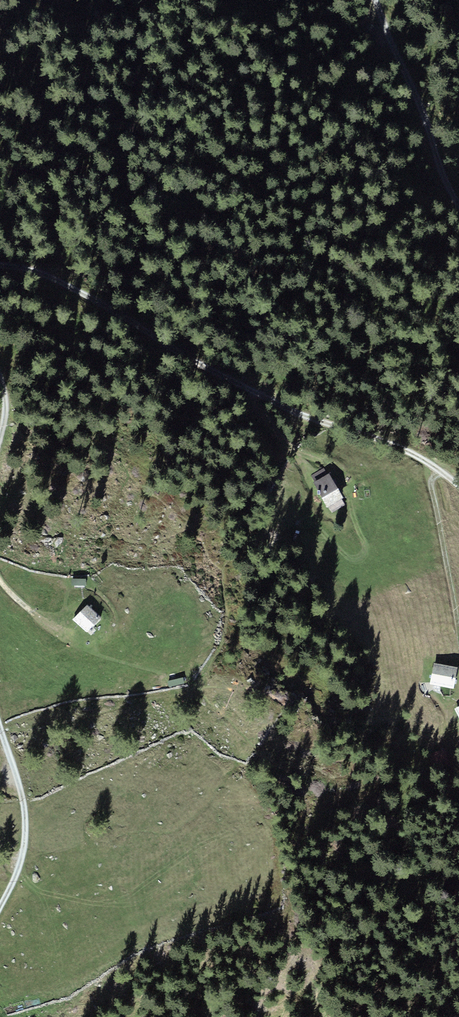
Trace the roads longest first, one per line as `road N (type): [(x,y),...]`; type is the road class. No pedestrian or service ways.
road 1 (track): [(458,481),(414,455),(209,370),(60,281),(0,267)]
road 2 (track): [(377,0),(458,205)]
road 3 (track): [(0,725),(25,819),(23,858),(0,907)]
road 4 (track): [(458,639),(431,485),(439,469)]

